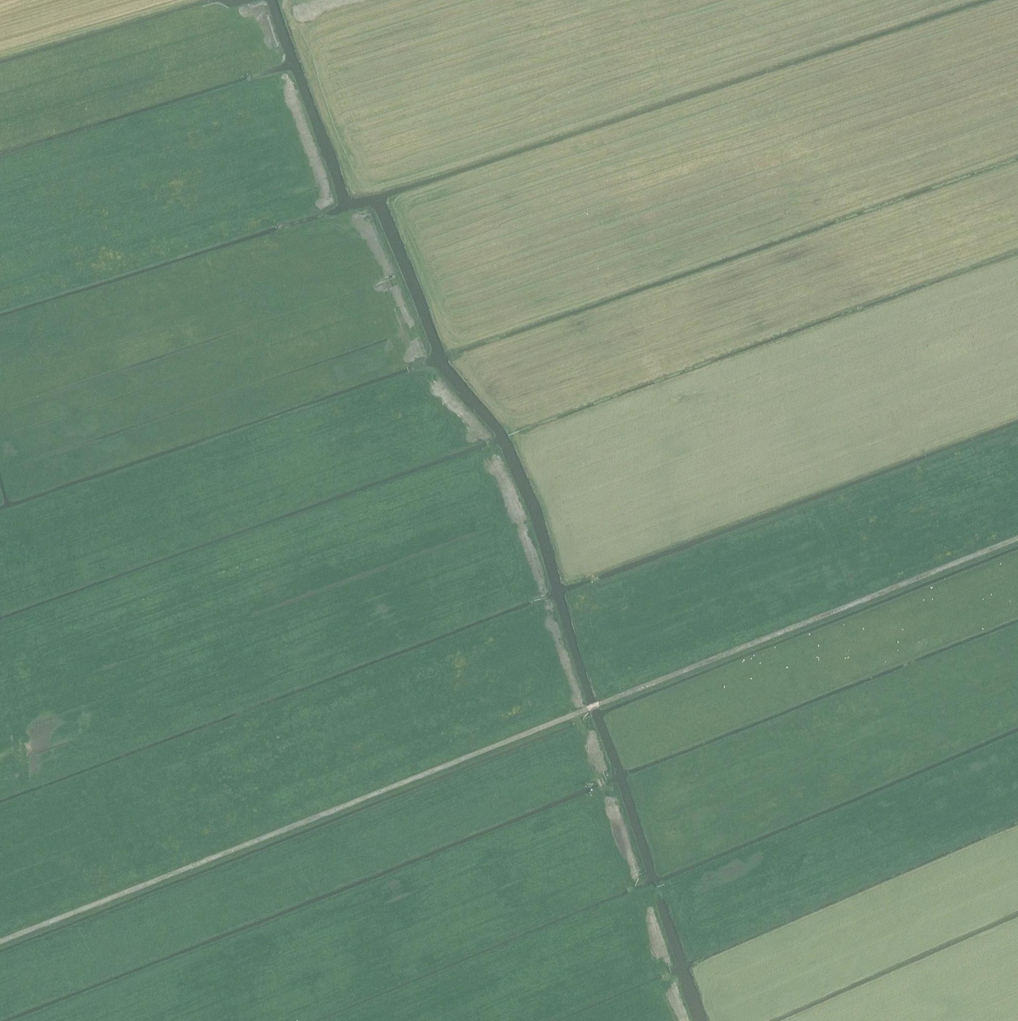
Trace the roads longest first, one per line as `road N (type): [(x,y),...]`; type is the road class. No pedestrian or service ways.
road 1 (track): [(586,710),(1017,539)]
road 2 (track): [(578,713),(681,1020)]
road 3 (track): [(0,55),(189,0)]

